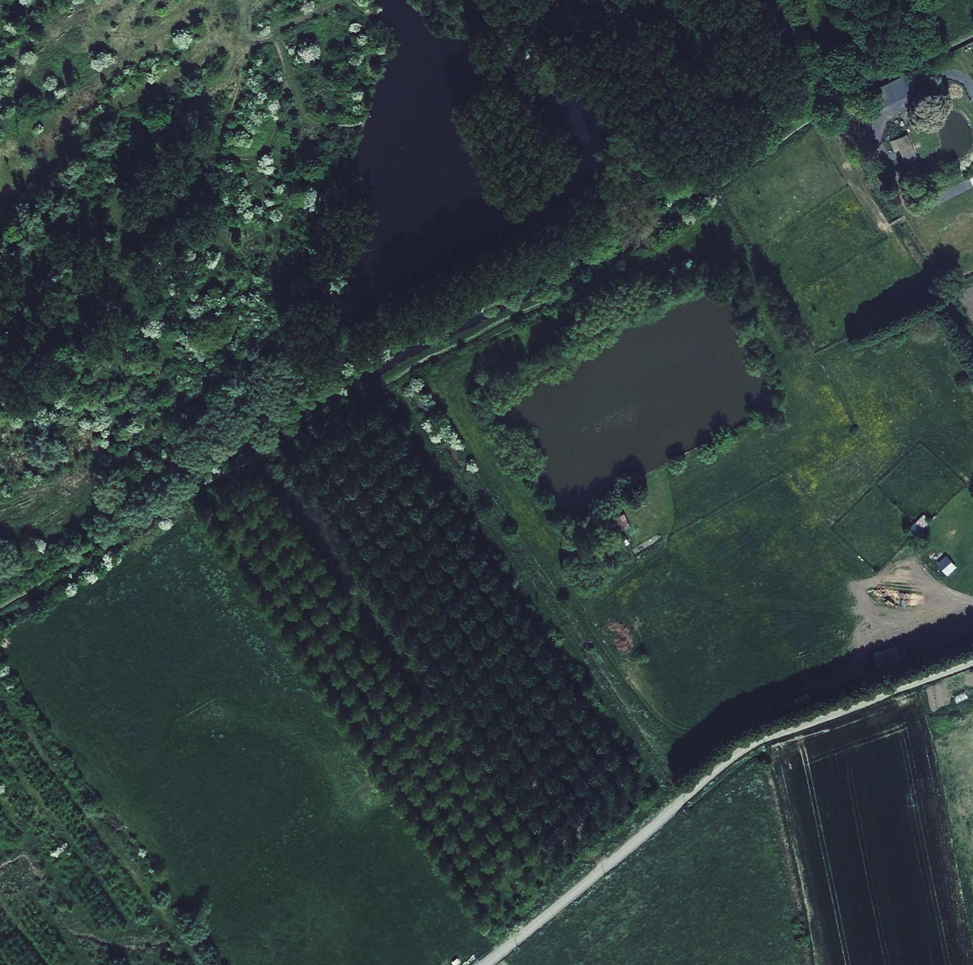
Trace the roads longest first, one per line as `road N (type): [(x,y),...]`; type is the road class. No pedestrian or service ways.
road 1 (residential): [(484,964),(747,746),(972,660)]

